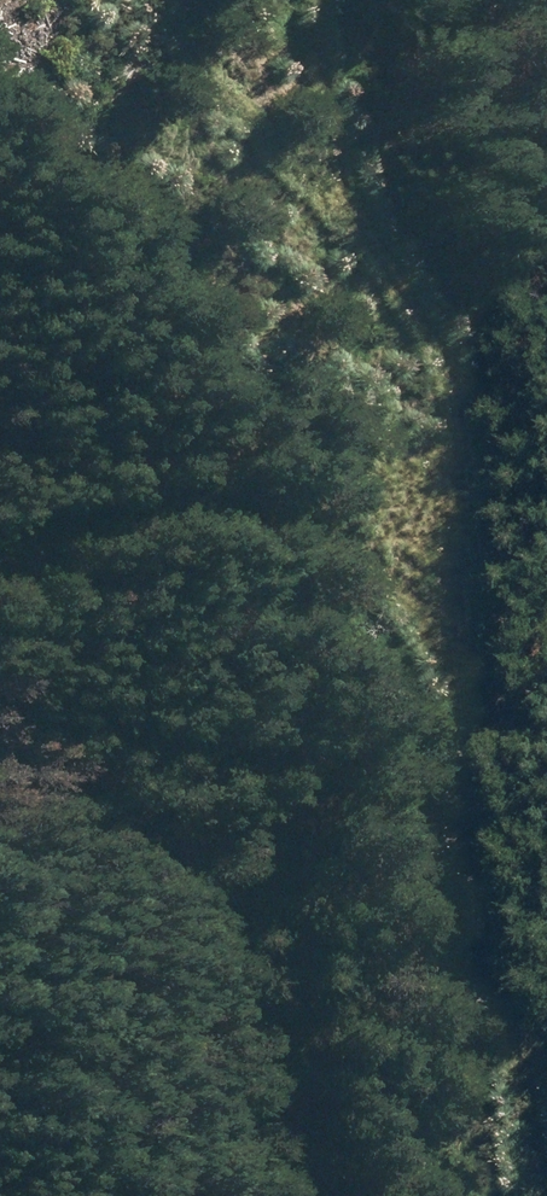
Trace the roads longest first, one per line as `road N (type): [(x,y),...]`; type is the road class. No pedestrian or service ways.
road 1 (track): [(546,1127),(527,1075),(468,720),(473,443),(355,213),(296,0)]
road 2 (track): [(468,720),(369,560),(200,518),(0,553)]

